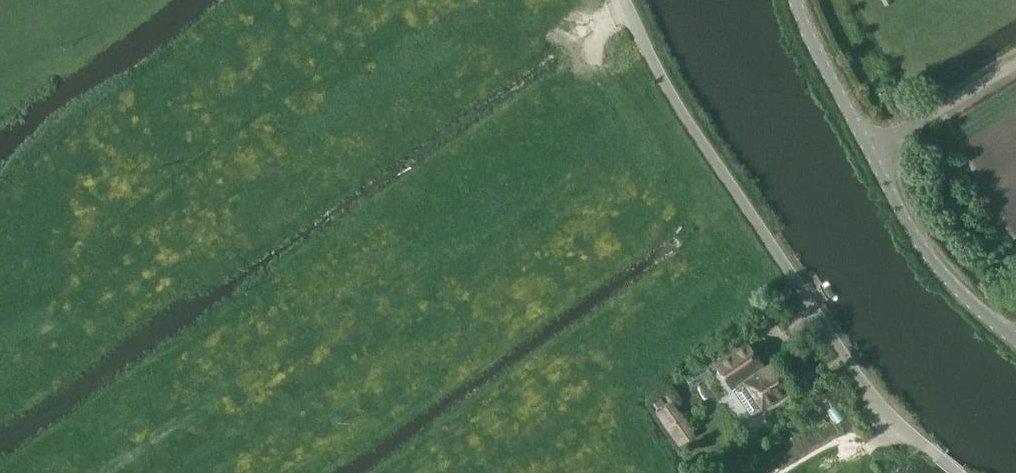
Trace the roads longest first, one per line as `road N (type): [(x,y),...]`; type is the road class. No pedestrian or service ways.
road 1 (unclassified): [(957,472),(886,418),(694,130),(625,0)]
road 2 (unclassified): [(1015,331),(936,256),(821,62),(797,0)]
road 3 (track): [(871,147),(1015,63)]

